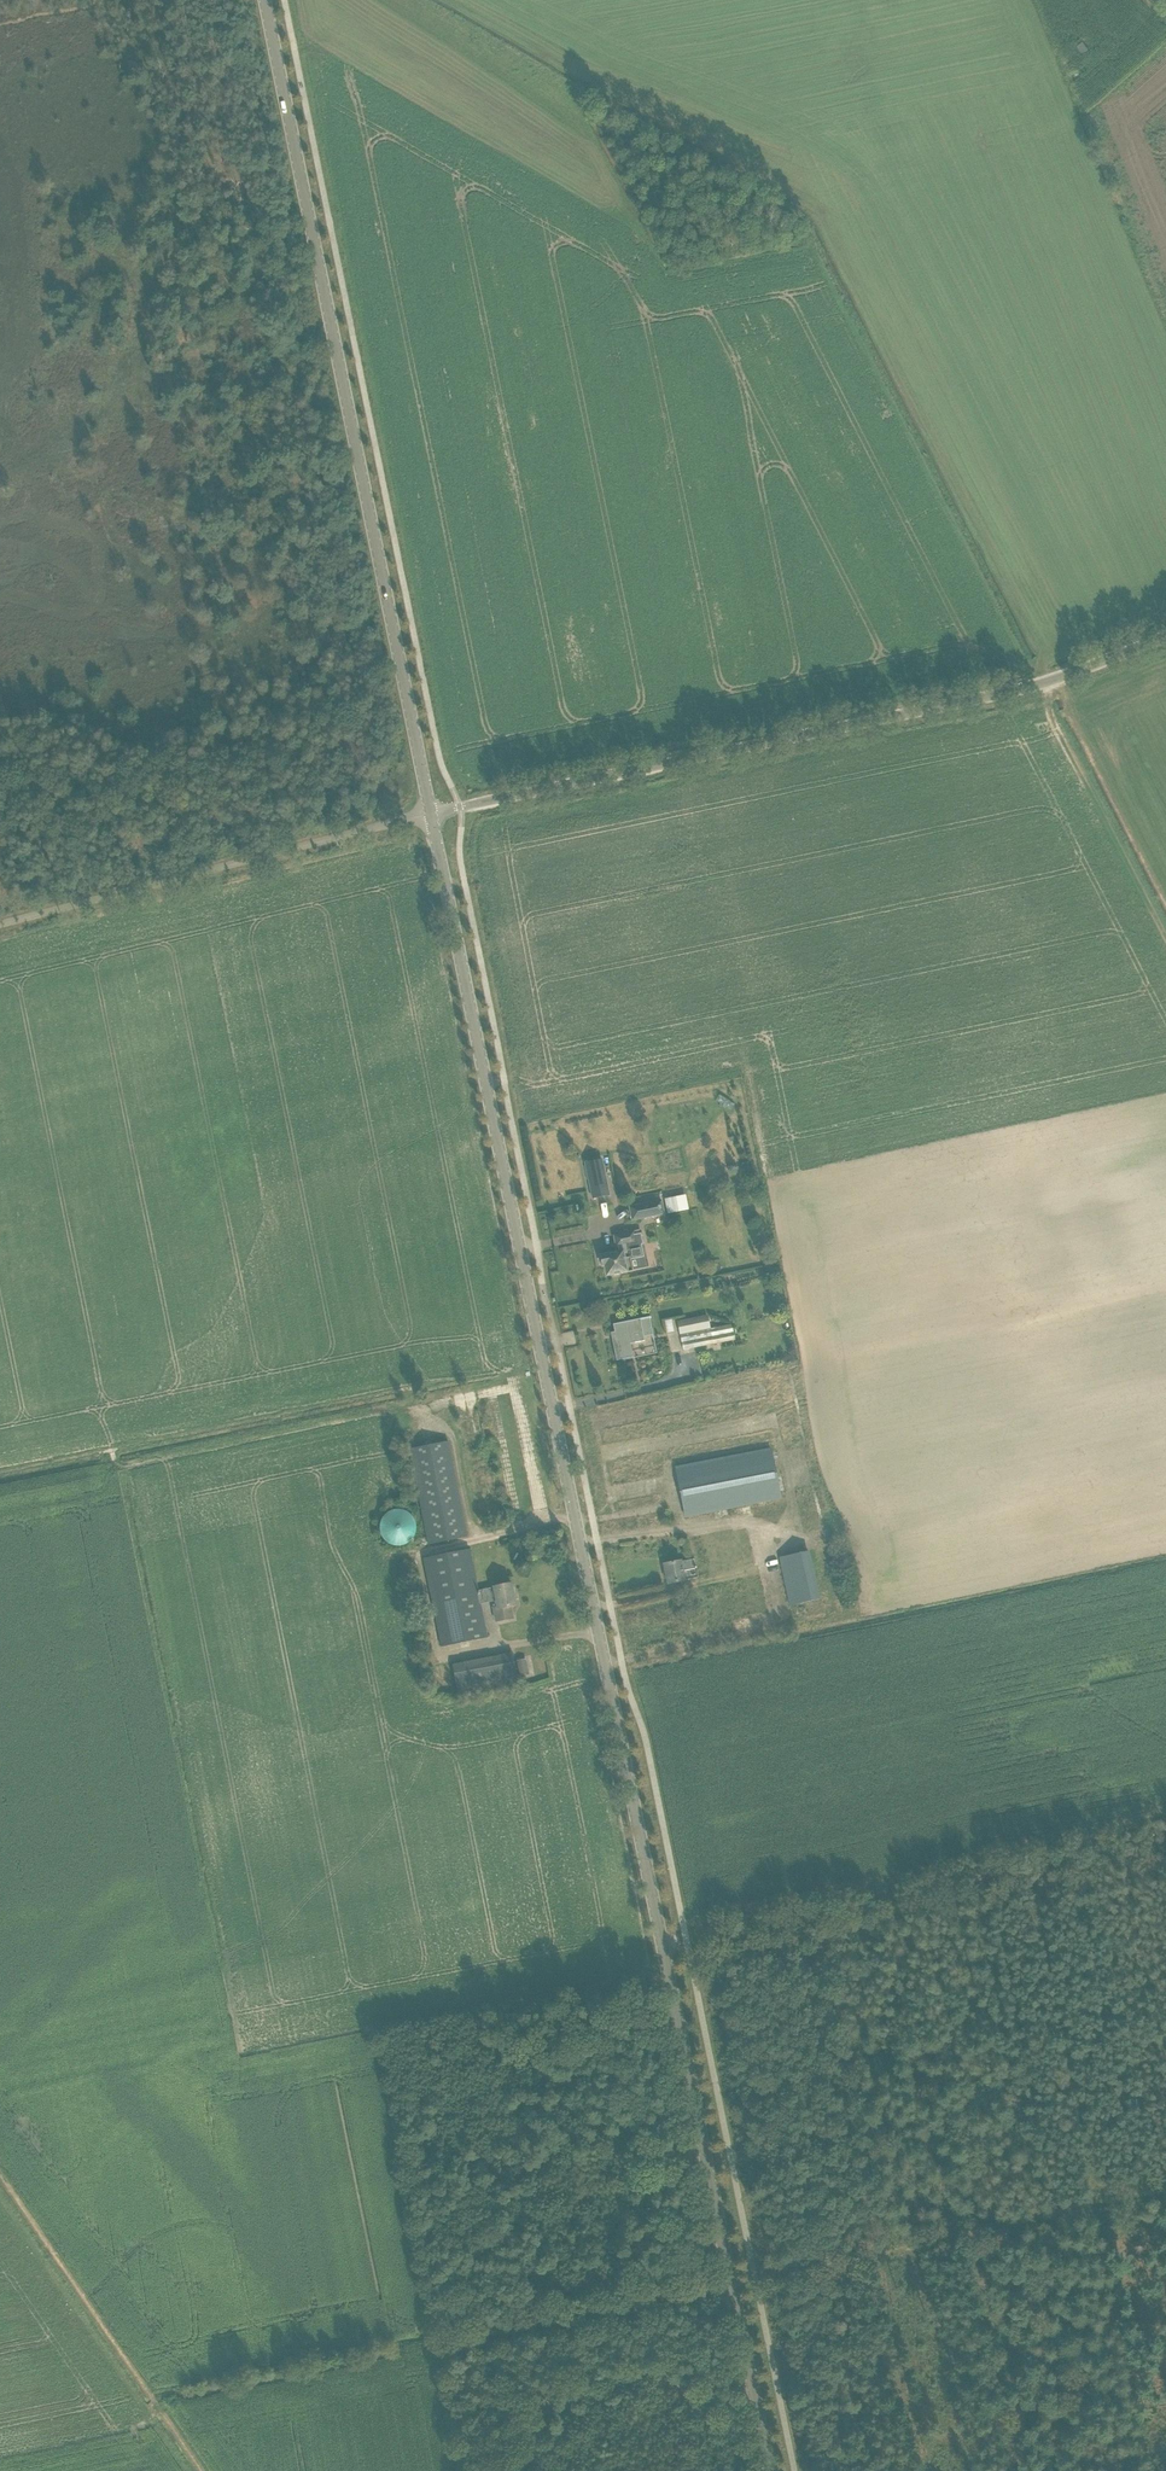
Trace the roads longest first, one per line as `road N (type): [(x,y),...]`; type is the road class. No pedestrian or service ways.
road 1 (tertiary): [(769,2470),(431,814)]
road 2 (tertiary): [(431,814),(268,0)]
road 3 (unclassified): [(431,814),(980,701),(1165,638)]
road 4 (unclassified): [(0,926),(431,814)]

